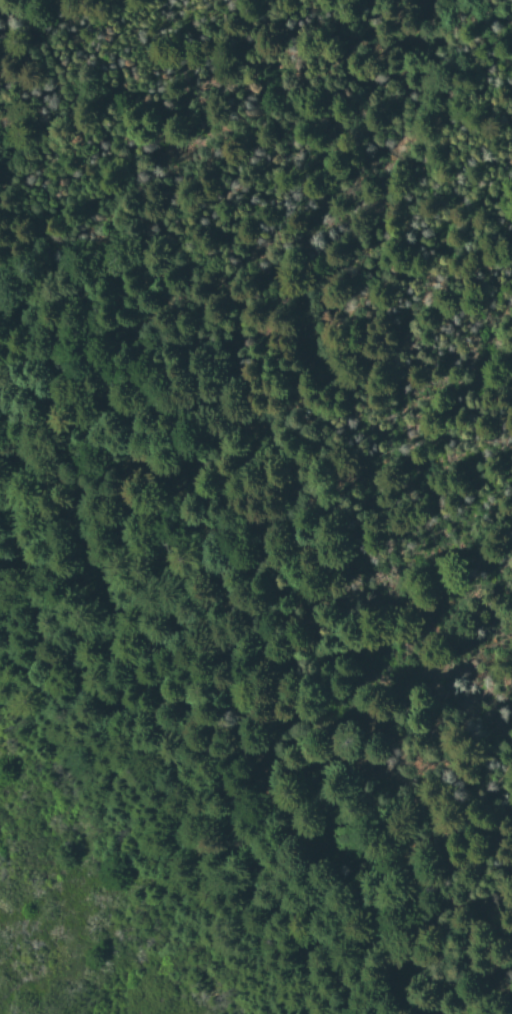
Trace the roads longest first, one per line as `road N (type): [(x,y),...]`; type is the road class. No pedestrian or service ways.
road 1 (track): [(0,370),(86,472),(140,559),(209,635),(214,659),(239,694),(261,812),(280,860),(371,1013)]

